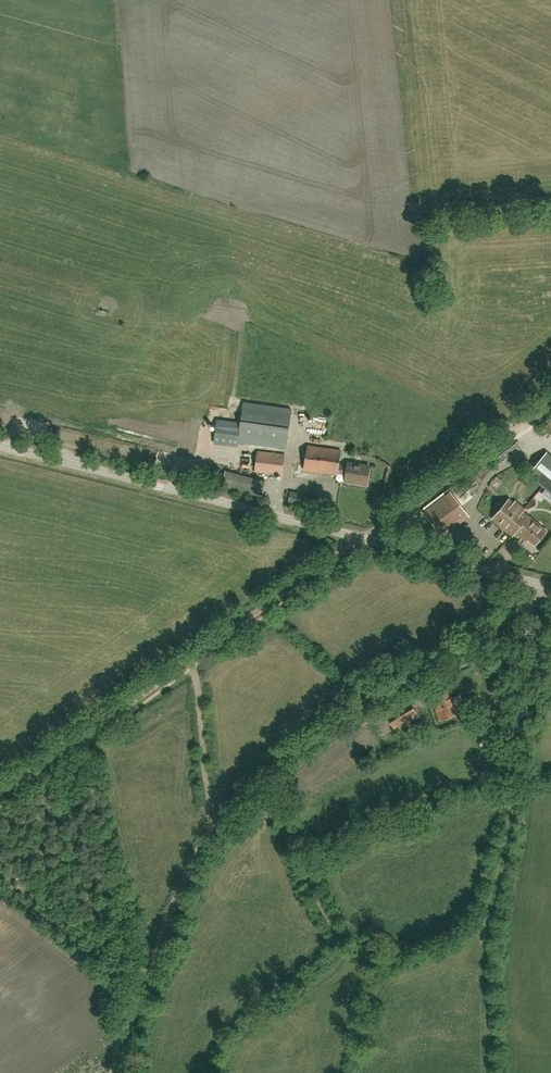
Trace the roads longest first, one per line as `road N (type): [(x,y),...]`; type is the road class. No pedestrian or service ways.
road 1 (track): [(548,585),(538,601),(259,776),(231,802),(195,859),(111,1072)]
road 2 (track): [(0,796),(550,402)]
road 3 (unclassified): [(550,586),(0,447)]
road 4 (track): [(209,828),(190,659)]

